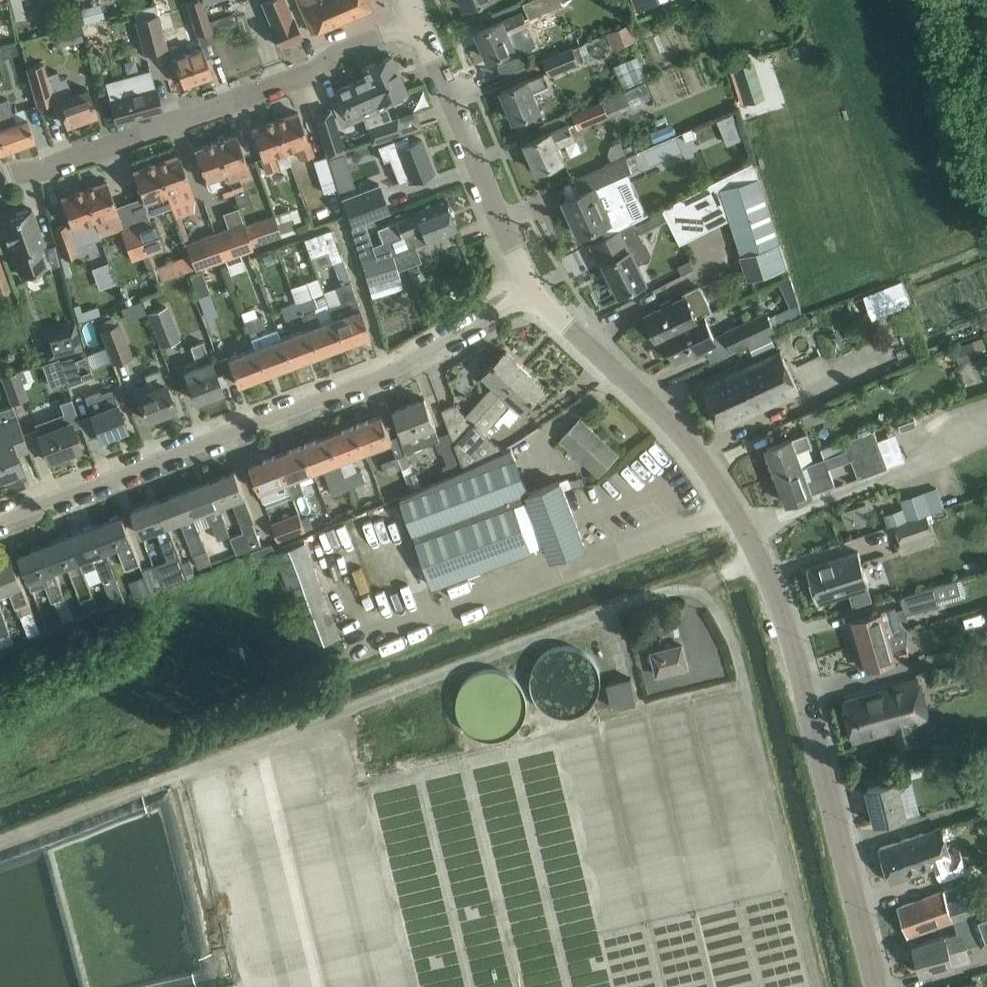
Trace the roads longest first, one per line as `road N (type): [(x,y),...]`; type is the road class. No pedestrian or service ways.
road 1 (tertiary): [(879,986),(800,668),(755,549),(688,442),(534,291)]
road 2 (residential): [(0,520),(391,373),(534,291)]
road 3 (residential): [(0,176),(42,169),(316,71),(342,49),(418,23)]
road 4 (tertiary): [(534,291),(418,23)]

